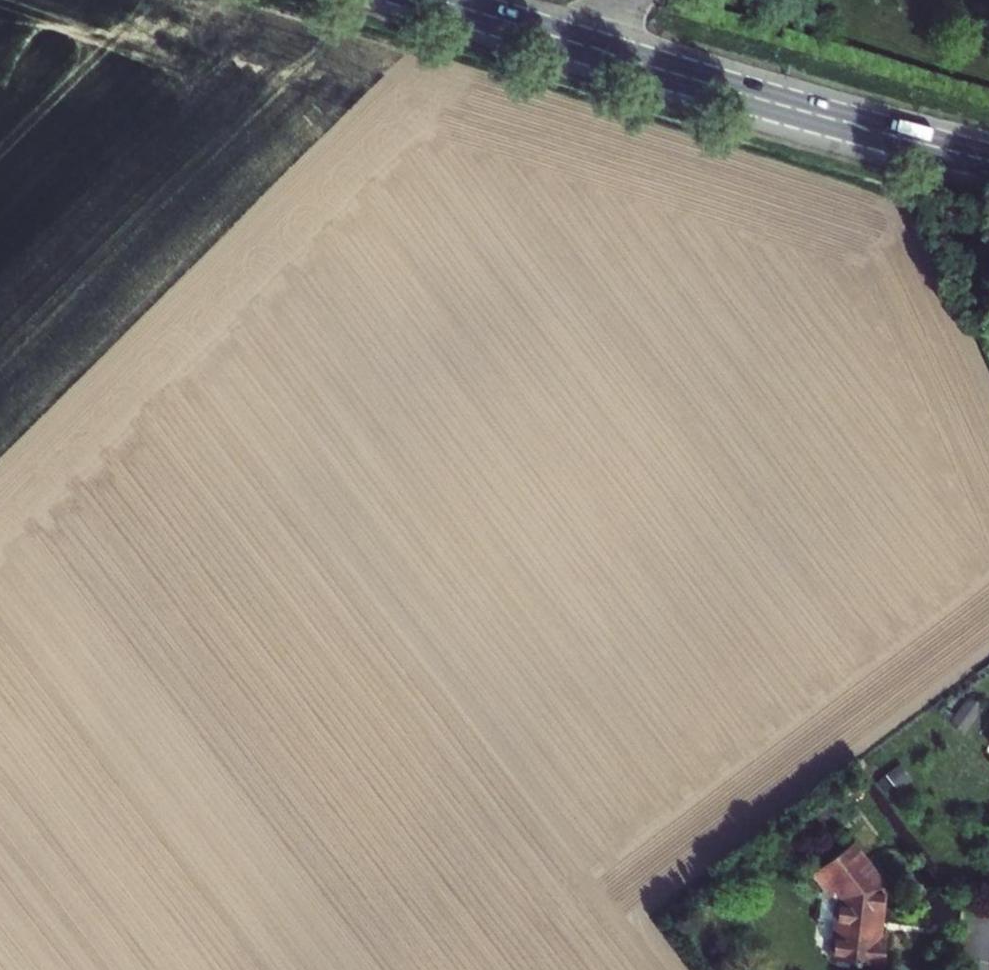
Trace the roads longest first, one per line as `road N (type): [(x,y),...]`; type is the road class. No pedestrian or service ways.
road 1 (primary): [(438,0),(988,161)]

